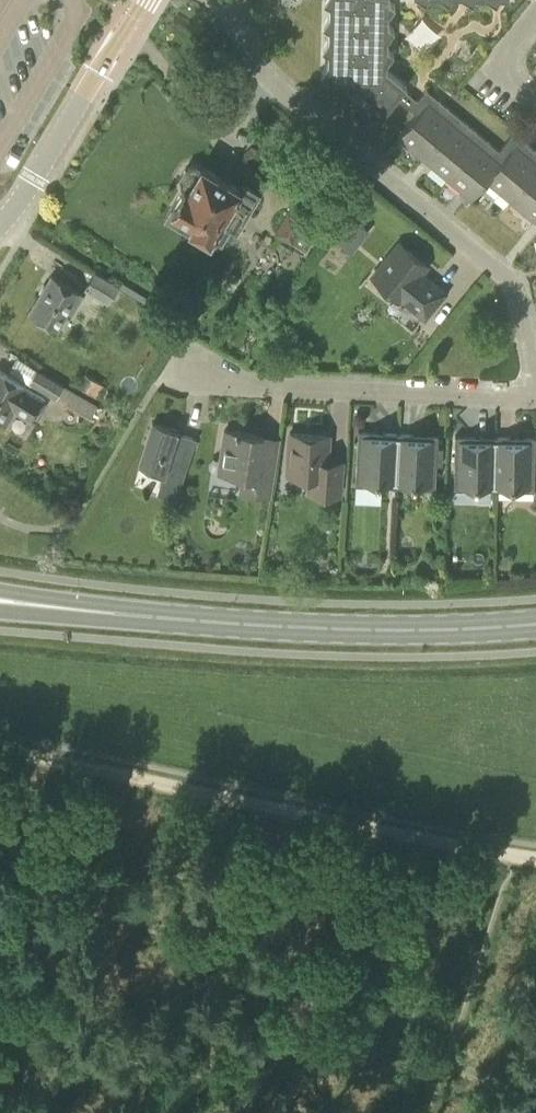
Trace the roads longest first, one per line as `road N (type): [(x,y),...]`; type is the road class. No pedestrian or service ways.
road 1 (track): [(20,1112),(132,1057),(248,1036),(353,1031),(458,1054),(535,1097)]
road 2 (primary): [(0,600),(335,629),(535,624)]
road 3 (residential): [(535,395),(511,286),(261,74),(213,0)]
road 4 (track): [(0,748),(509,856)]
road 5 (residential): [(183,343),(266,387),(535,398)]
road 6 (residential): [(0,226),(141,0)]
road 7 (residential): [(535,102),(493,67),(535,12)]

